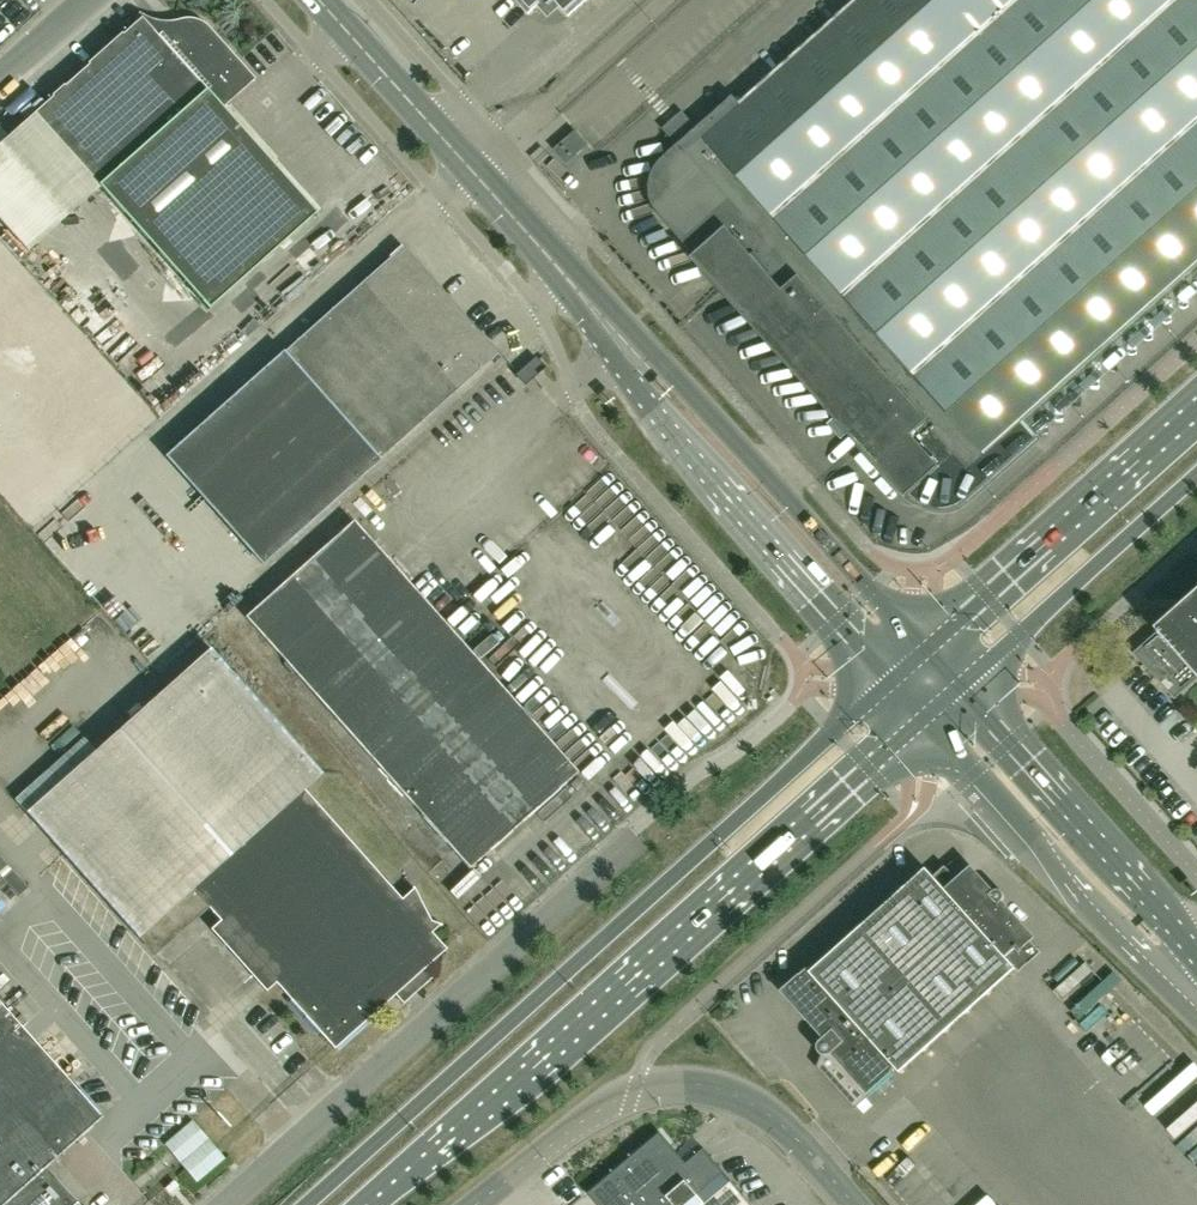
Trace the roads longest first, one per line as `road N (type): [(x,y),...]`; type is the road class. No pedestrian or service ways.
road 1 (primary): [(890,679),(306,1204)]
road 2 (primary): [(369,1204),(924,718)]
road 3 (secondary): [(481,179),(669,426),(890,679)]
road 4 (secondary): [(924,649),(639,332),(481,179)]
road 5 (unclassified): [(221,1204),(633,834)]
road 6 (unclassified): [(853,1204),(760,1109),(680,1085),(634,1090),(587,1115),(475,1204)]
road 7 (primary): [(1196,402),(924,649)]
road 8 (secondary): [(1195,949),(960,687)]
road 9 (secondary): [(924,718),(1162,977)]
road 10 (primary): [(960,687),(1196,476)]
road 11 (secondary): [(319,0),(481,179)]

